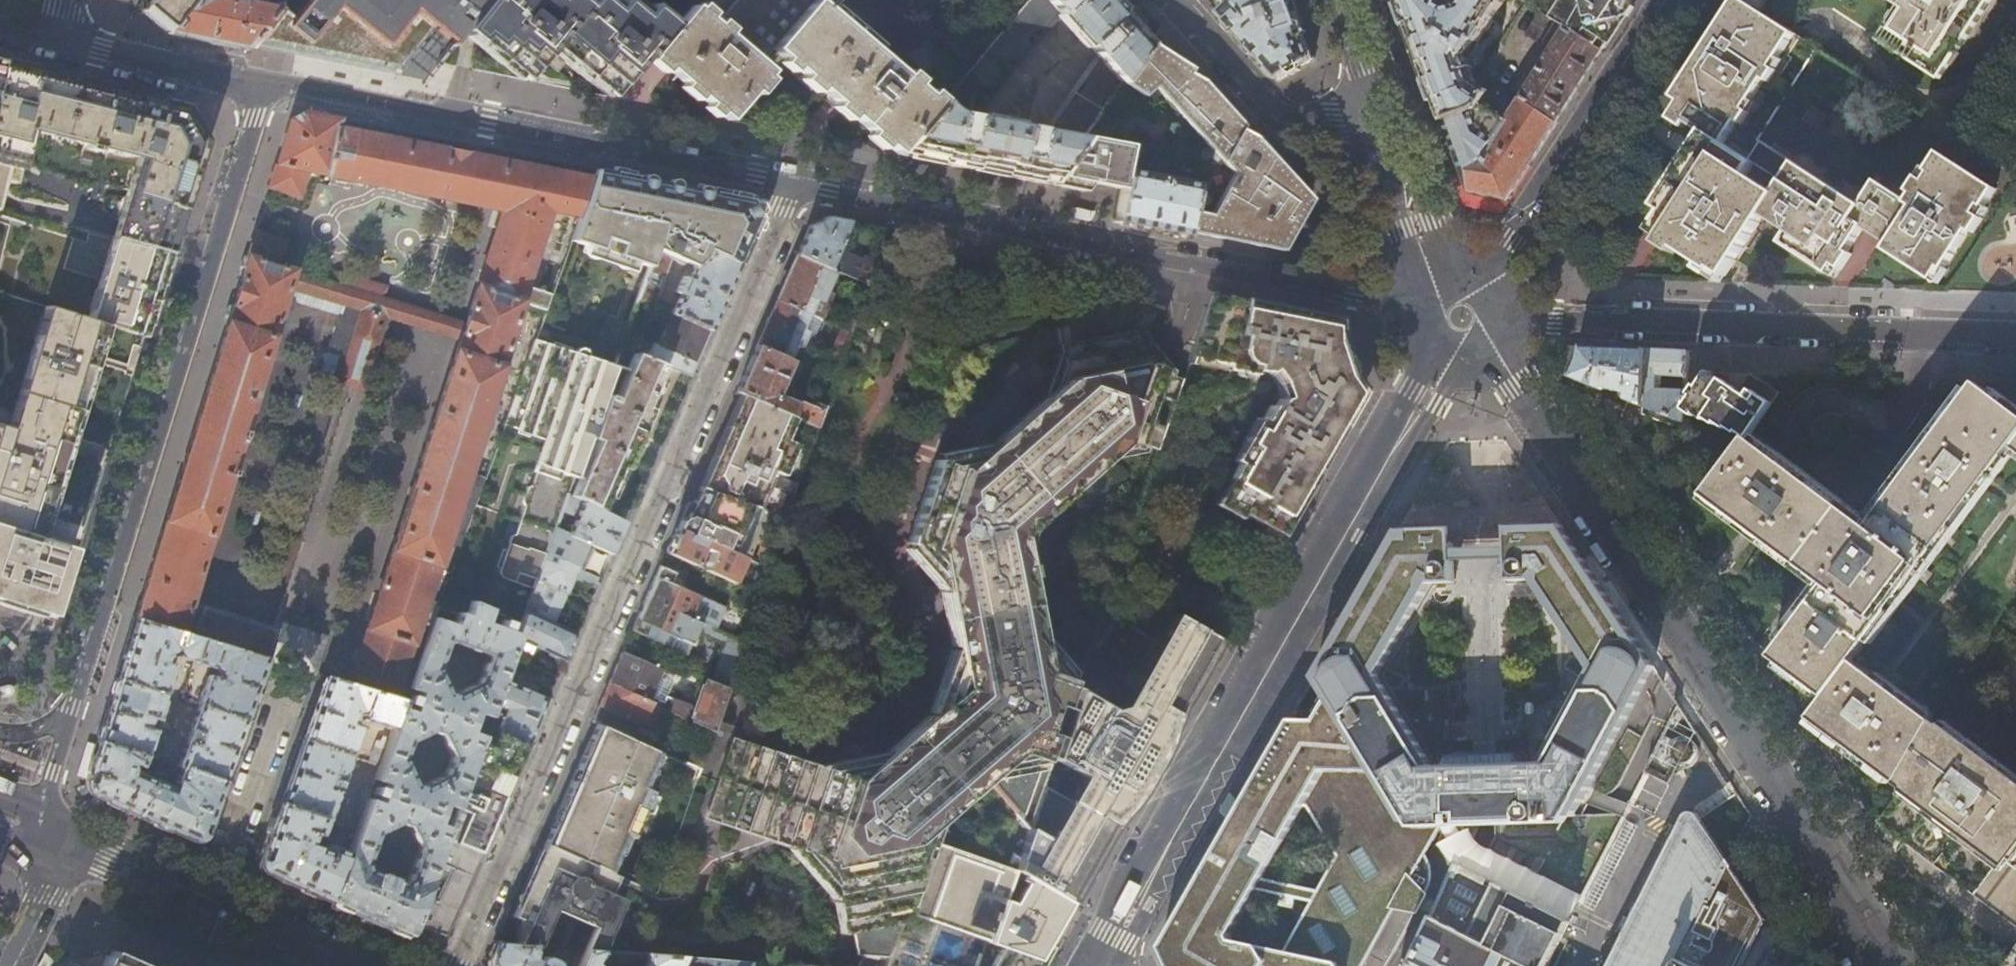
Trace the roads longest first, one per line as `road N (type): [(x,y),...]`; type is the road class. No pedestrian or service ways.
road 1 (residential): [(795,184),(457,965)]
road 2 (tertiary): [(1500,357),(1888,965)]
road 3 (tertiary): [(1441,366),(1101,965)]
road 4 (residential): [(72,722),(261,82)]
road 5 (residential): [(1413,303),(795,184)]
road 6 (residential): [(795,184),(261,82)]
road 7 (residential): [(1516,319),(2015,337)]
road 8 (tertiary): [(1671,0),(1488,274)]
road 9 (residential): [(1181,0),(1280,109),(1386,115)]
road 10 (residential): [(207,900),(286,691)]
road 11 (residential): [(261,82),(57,39)]
road 12 (tertiary): [(1386,115),(1434,277)]
road 13 (secondary): [(361,965),(207,900)]
road 14 (secondary): [(207,900),(75,844)]
road 15 (residential): [(12,965),(75,844)]
road 16 (tertiary): [(1345,0),(1386,115)]

